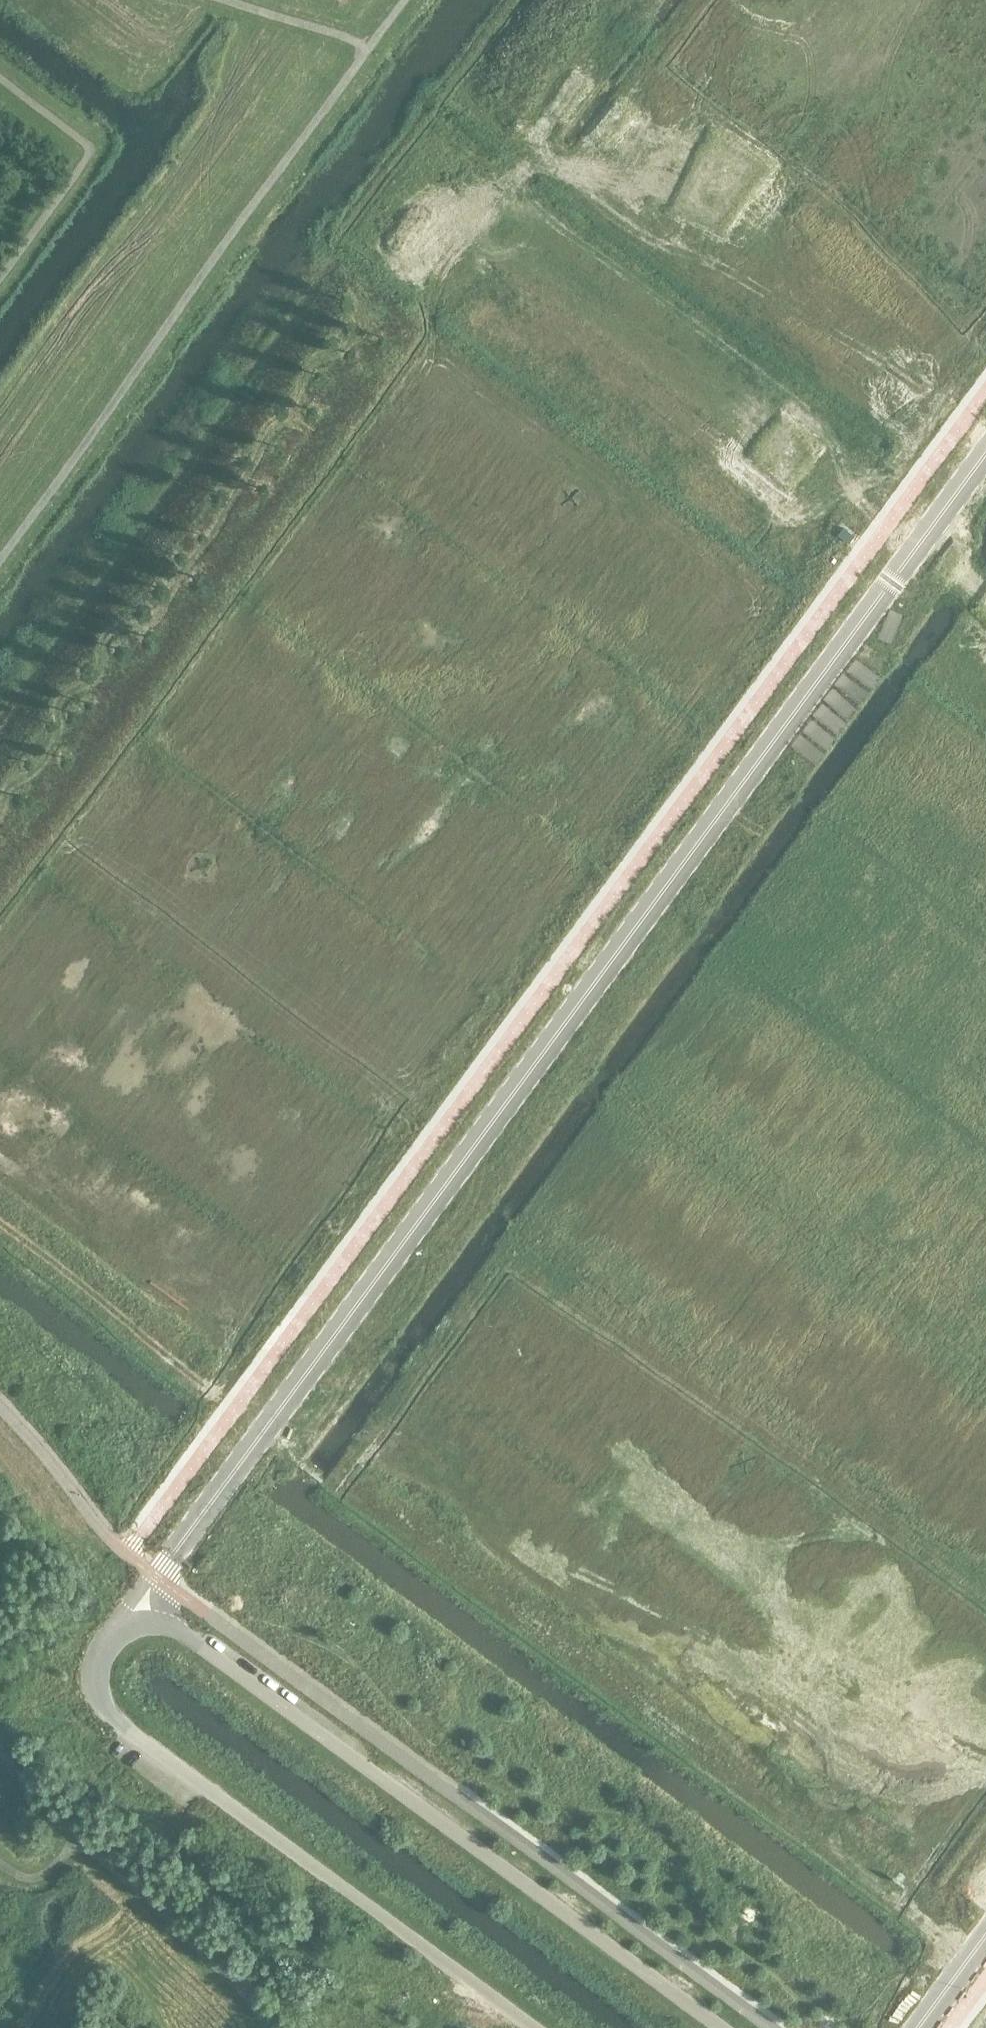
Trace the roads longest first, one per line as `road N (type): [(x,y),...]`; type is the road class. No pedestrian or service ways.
road 1 (unclassified): [(144,1620),(164,1566),(985,450)]
road 2 (tertiary): [(720,2027),(196,1640),(144,1620)]
road 3 (track): [(0,555),(403,0)]
road 4 (track): [(380,323),(304,366),(297,412),(269,425),(218,526),(174,578),(158,615),(111,629),(100,642),(101,672),(61,695),(61,737),(35,768),(7,780),(0,801)]
road 5 (tertiary): [(144,1620),(122,1629),(97,1657),(100,1705),(531,2027)]
road 6 (track): [(0,1221),(233,1409)]

